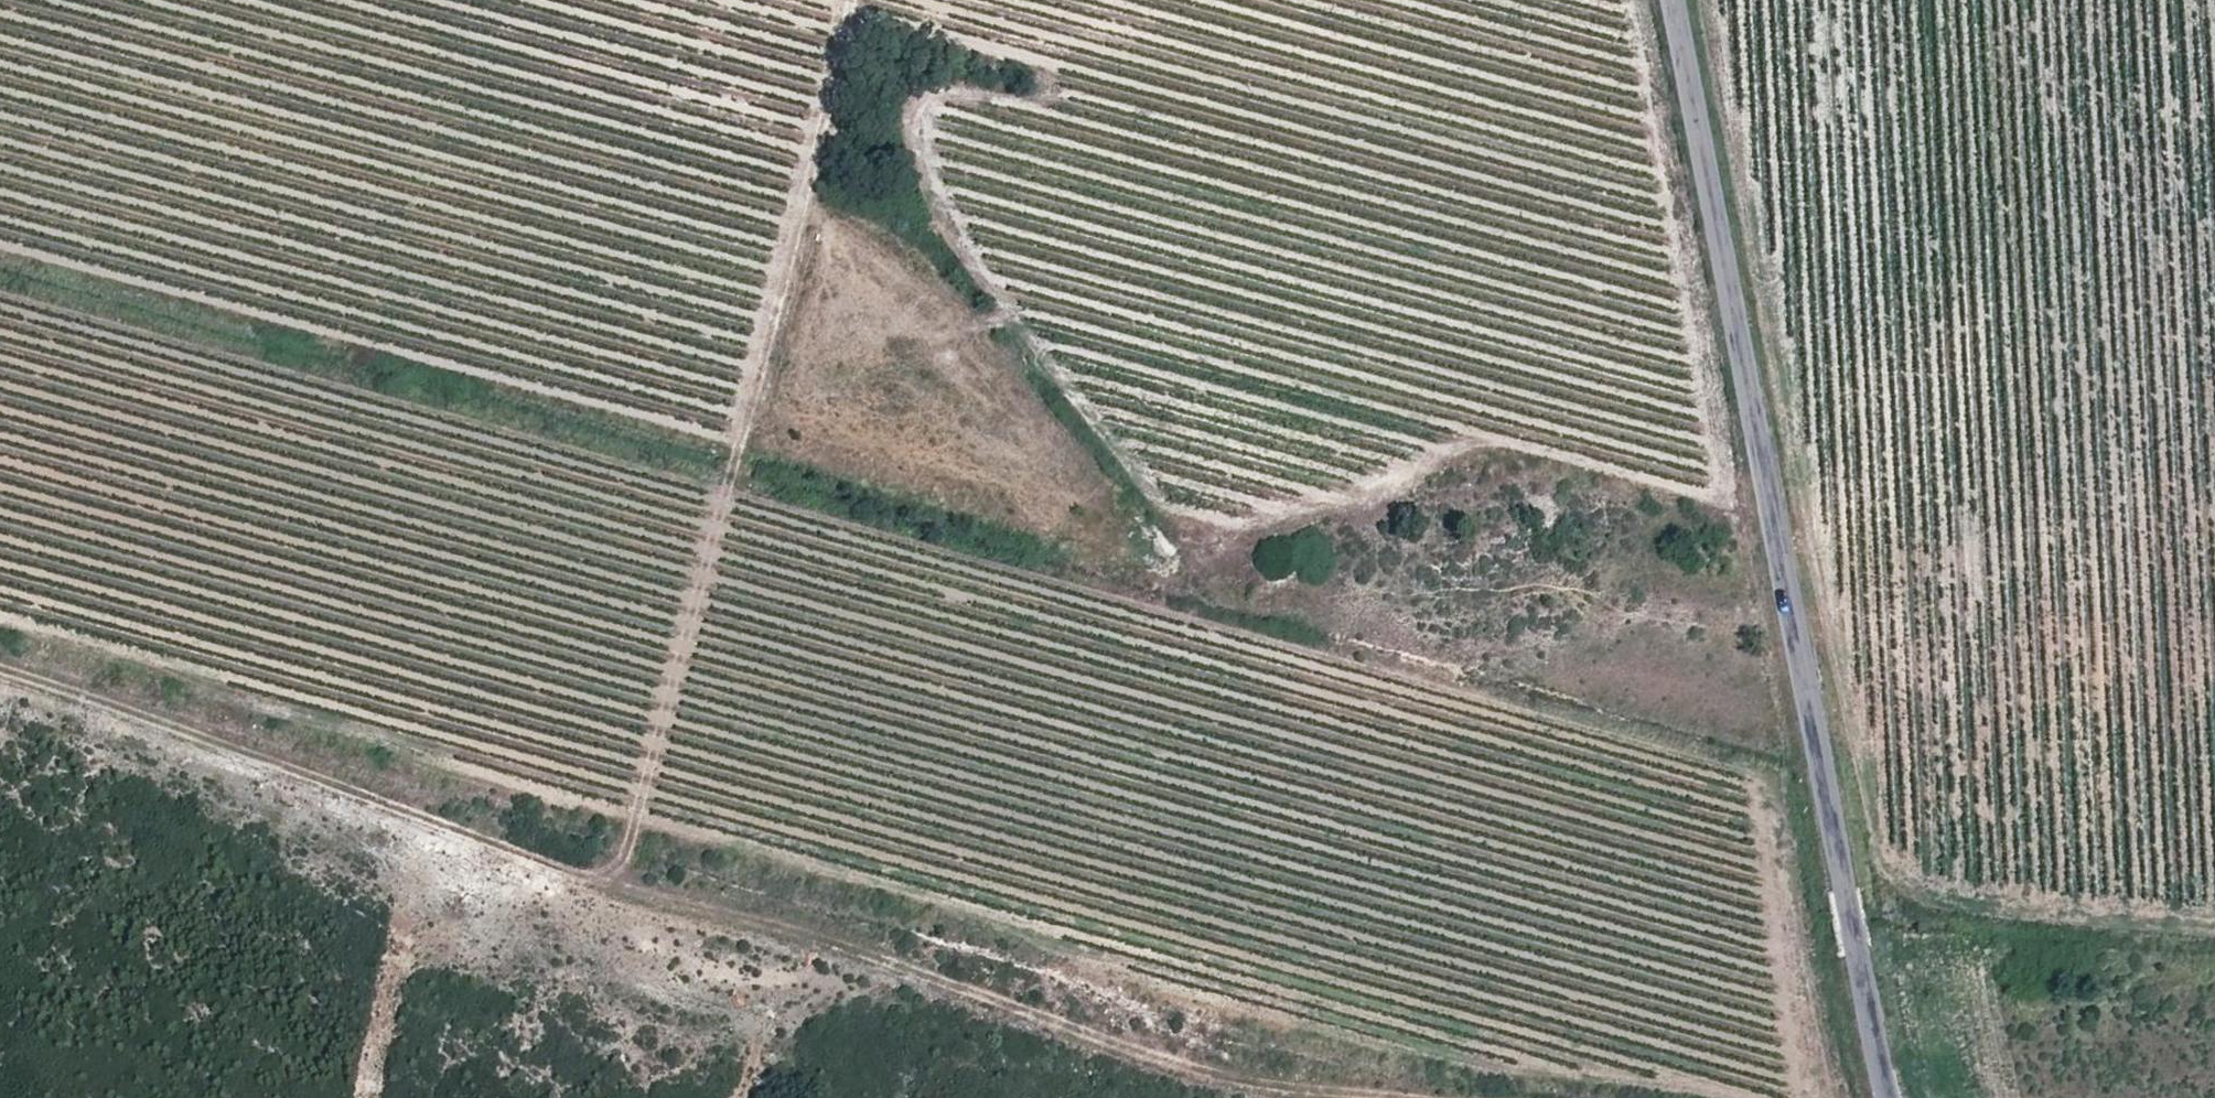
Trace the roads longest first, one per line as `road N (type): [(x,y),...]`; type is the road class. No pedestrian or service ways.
road 1 (tertiary): [(1889,1097),(1671,0)]

